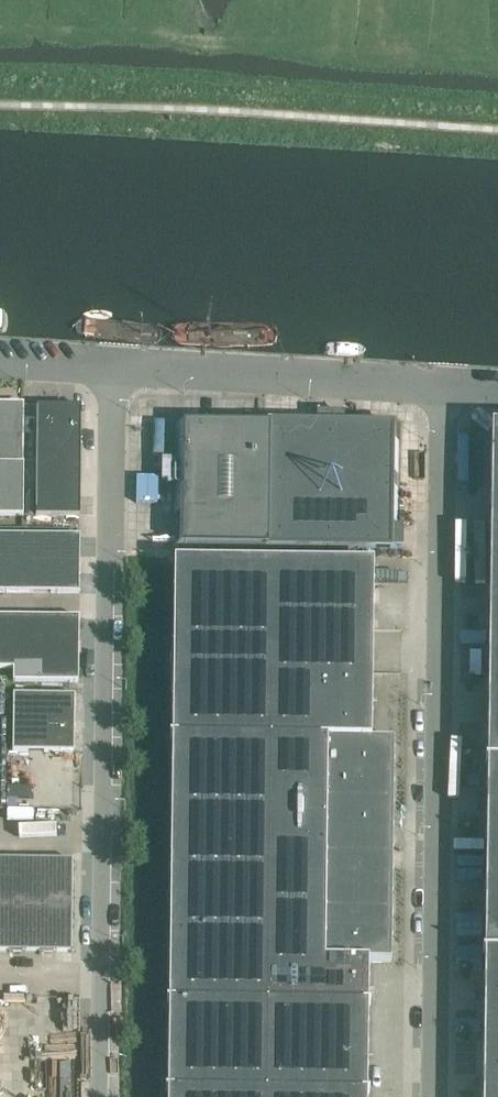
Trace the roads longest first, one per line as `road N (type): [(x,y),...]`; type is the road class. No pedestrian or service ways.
road 1 (unclassified): [(100,1096),(112,367)]
road 2 (unclassified): [(435,1096),(441,386)]
road 3 (unclassified): [(441,386),(112,367)]

